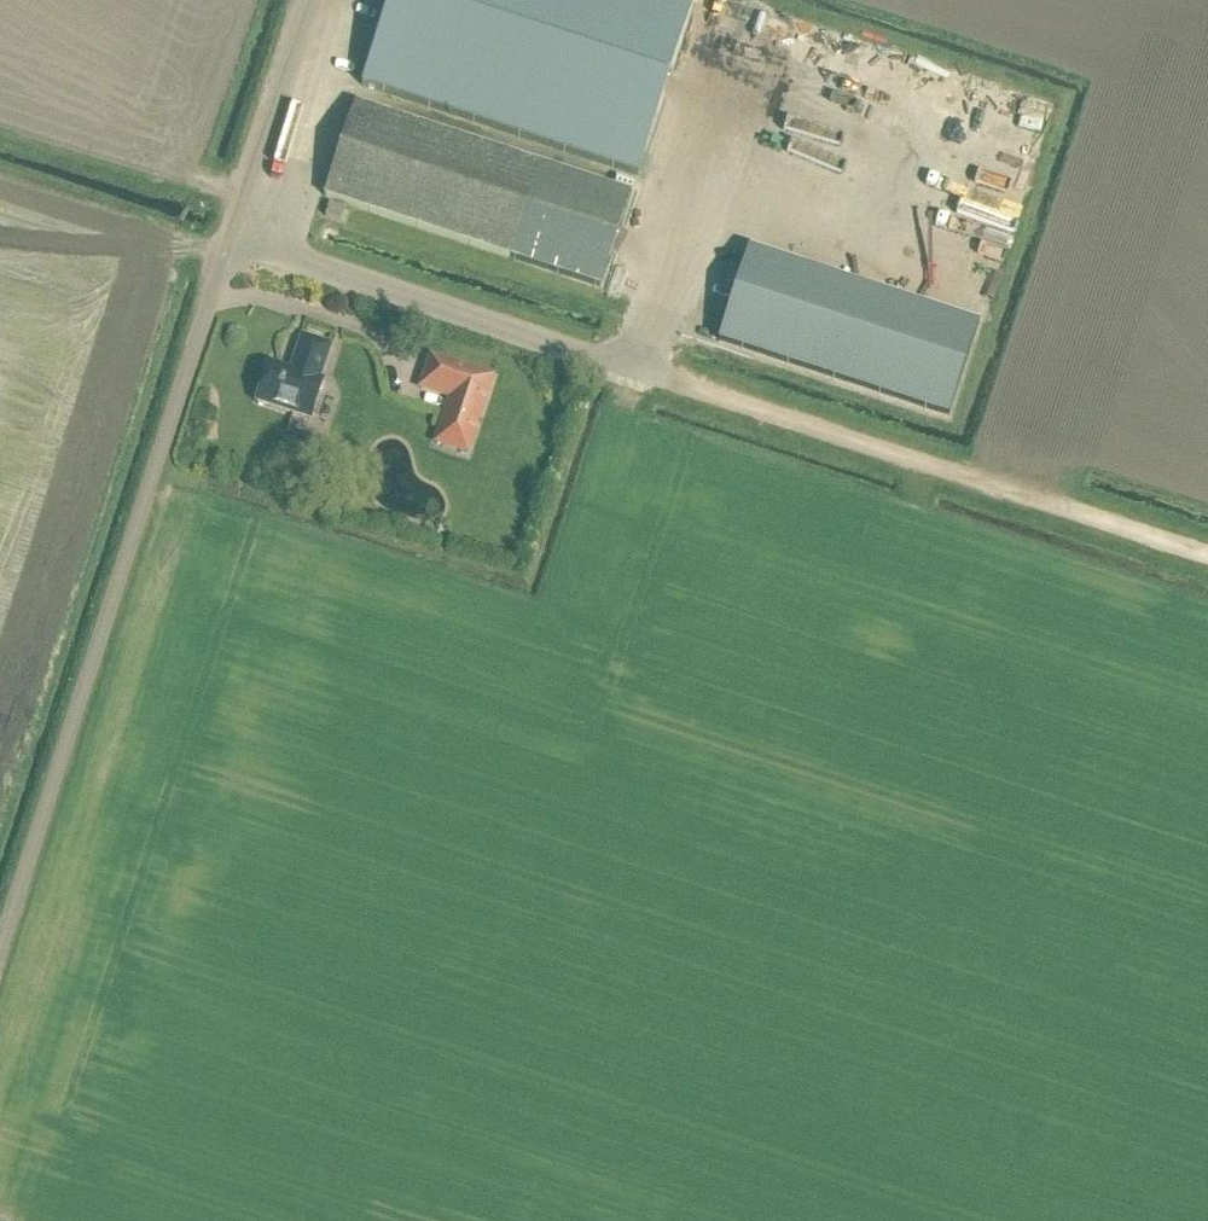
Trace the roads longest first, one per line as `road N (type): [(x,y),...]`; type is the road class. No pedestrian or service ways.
road 1 (track): [(1207,563),(225,247)]
road 2 (unclassified): [(0,943),(305,0)]
road 3 (track): [(0,136),(139,181),(176,176),(241,199)]

